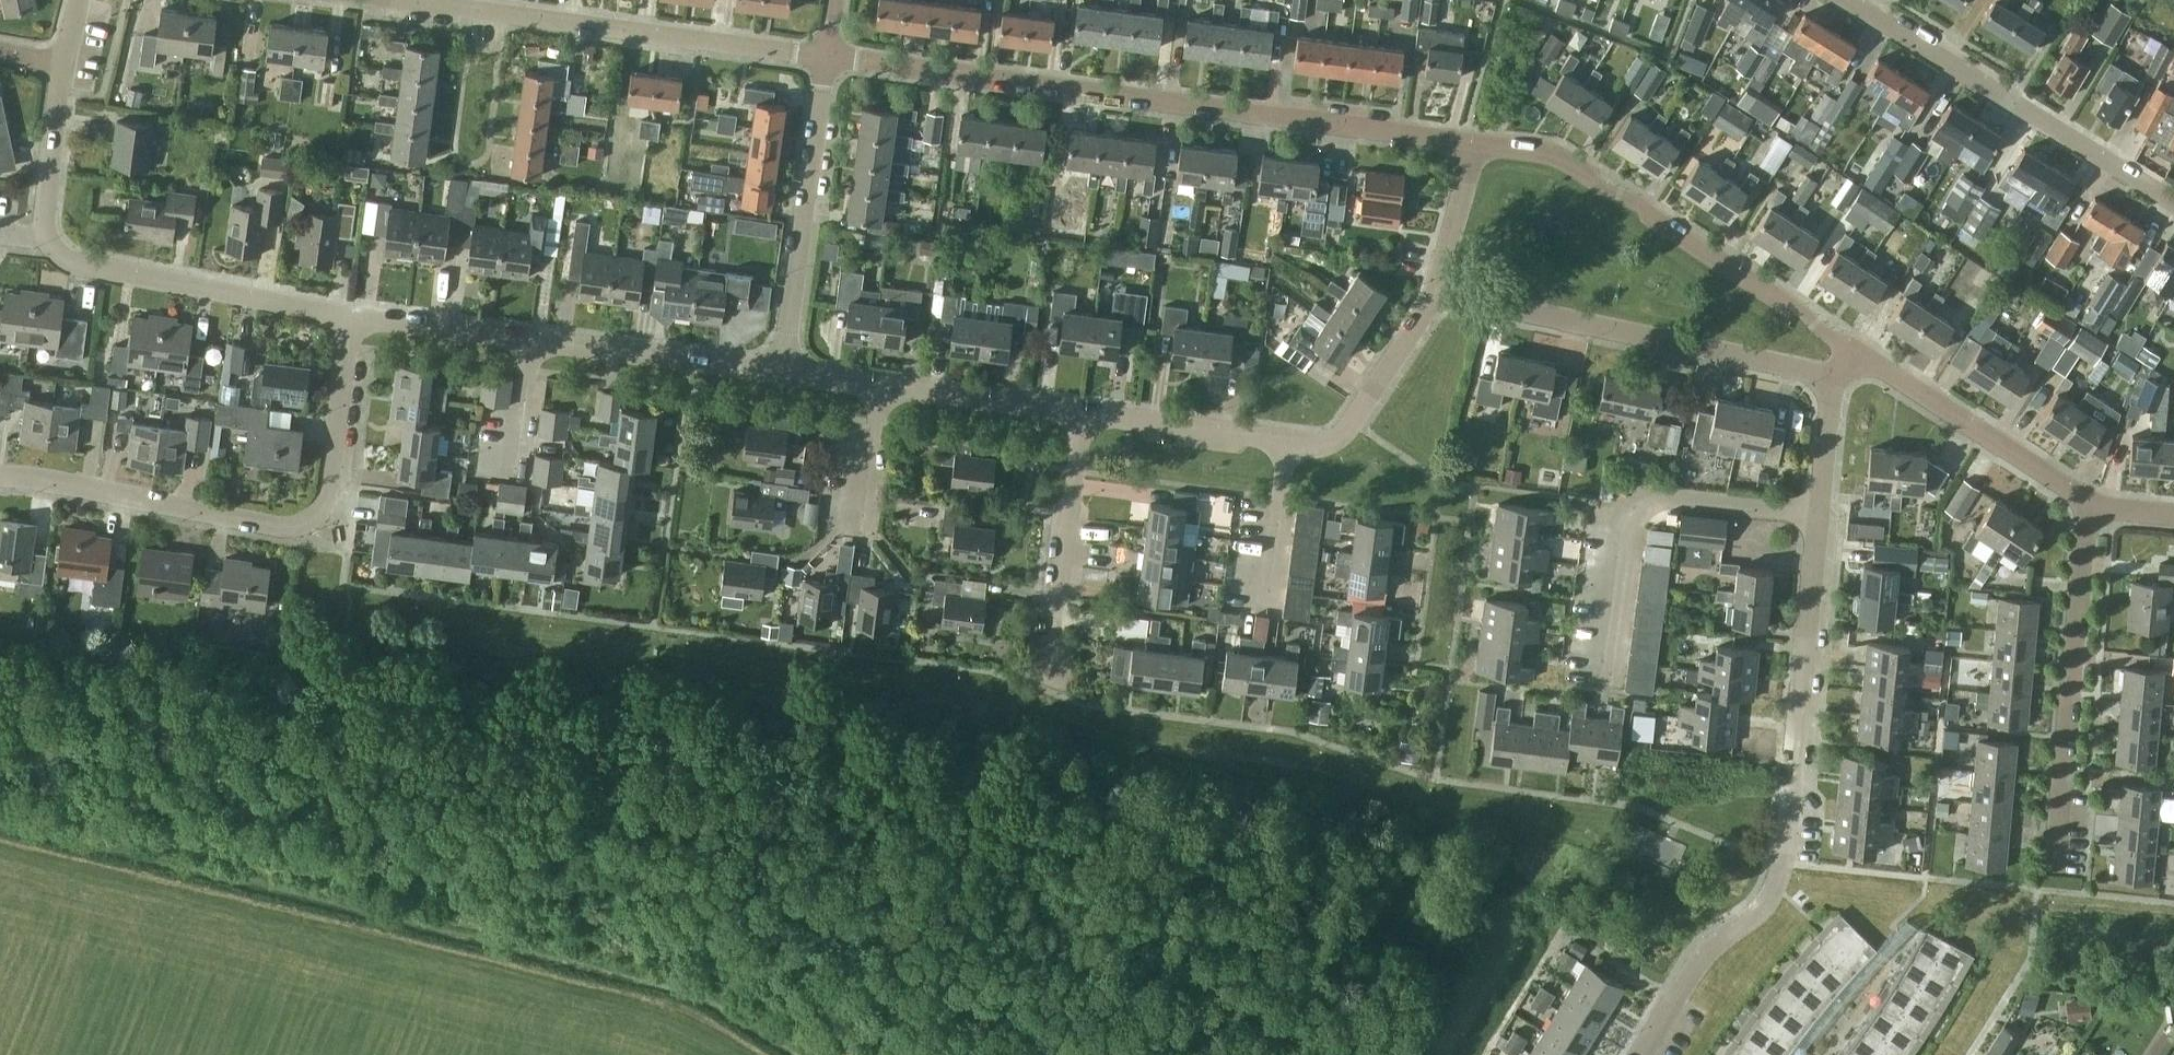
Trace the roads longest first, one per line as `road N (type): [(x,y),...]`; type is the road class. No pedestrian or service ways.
road 1 (residential): [(1472,143),(827,61)]
road 2 (residential): [(1643,1054),(1698,965),(1764,906),(1781,862),(1817,518)]
road 3 (residential): [(350,315),(329,484),(313,521),(282,525),(0,477)]
road 4 (residential): [(827,61),(386,0)]
road 5 (residential): [(1850,351),(1795,307),(1553,155),(1472,143)]
road 6 (residential): [(1831,377),(1438,289)]
road 7 (residential): [(2173,200),(1848,0)]
road 8 (residential): [(2051,872),(2086,500)]
road 9 (residential): [(1604,686),(1633,506),(1648,497),(1817,518)]
road 10 (residential): [(47,242),(73,262),(350,315)]
road 11 (residential): [(781,372),(827,61)]
road 12 (residential): [(1047,690),(1083,412)]
road 13 (residential): [(2086,500),(1850,351)]
road 14 (residential): [(531,342),(781,372)]
road 15 (residential): [(1284,442),(1334,441),(1438,289)]
road 16 (residential): [(878,386),(1083,412)]
road 17 (residential): [(1083,412),(1284,442)]
road 18 (residential): [(350,315),(531,342)]
road 19 (residential): [(47,242),(42,212),(62,62)]
road 20 (residential): [(1261,611),(1284,442)]
road 21 (residential): [(1438,289),(1472,143)]
road 22 (residential): [(859,533),(878,386)]
road 23 (residential): [(1817,518),(1831,377)]
road 24 (residential): [(516,464),(531,342)]

